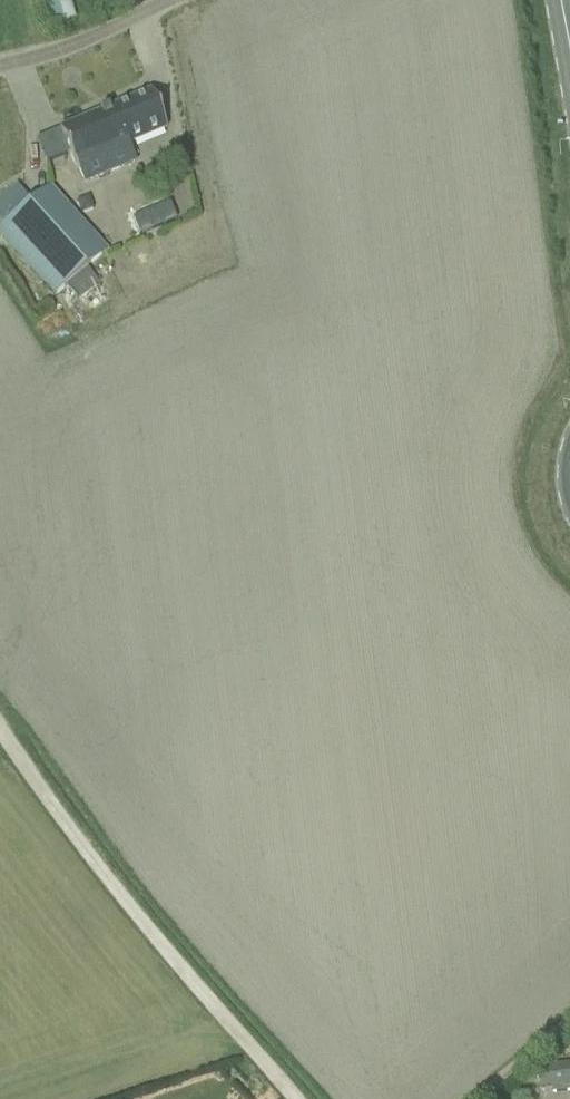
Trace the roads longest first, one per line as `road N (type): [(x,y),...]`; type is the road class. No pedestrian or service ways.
road 1 (track): [(294,1098),(113,884),(0,725)]
road 2 (unclassified): [(0,66),(77,45),(173,0)]
road 3 (unclassified): [(478,1098),(569,1021)]

